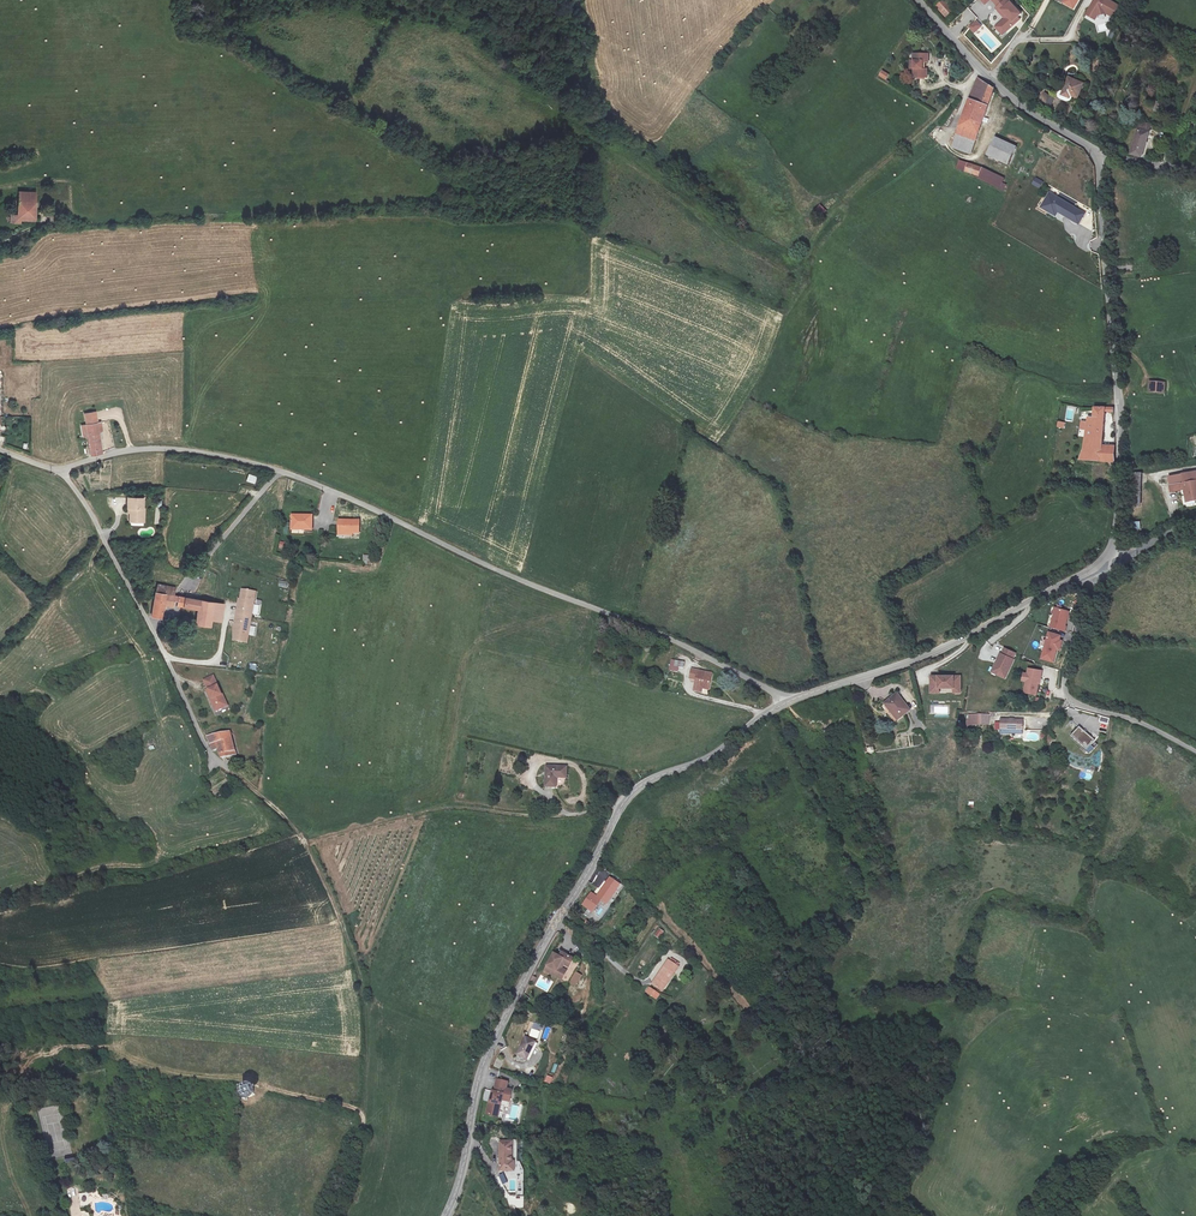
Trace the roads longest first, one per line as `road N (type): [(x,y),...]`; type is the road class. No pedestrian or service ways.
road 1 (unclassified): [(786,699),(300,479),(201,452),(150,451),(59,472)]
road 2 (unclassified): [(786,699),(703,761),(642,784),(624,803),(499,1031),(447,1215)]
road 3 (unclassified): [(1097,157),(1125,486),(1114,548),(1099,570)]
road 4 (track): [(588,607),(565,610),(508,646),(463,656),(447,778),(434,793),(350,819),(305,843)]
road 5 (track): [(232,772),(297,831),(338,911),(368,1009),(364,1120)]
road 6 (residential): [(59,472),(167,658),(203,743),(232,772)]
road 7 (unclassified): [(1099,570),(943,648),(786,699)]
road 8 (unclassified): [(1099,570),(1067,695),(1195,751)]
road 9 (track): [(569,814),(435,809),(318,838)]
road 10 (unclassified): [(923,0),(992,77),(1097,157)]

